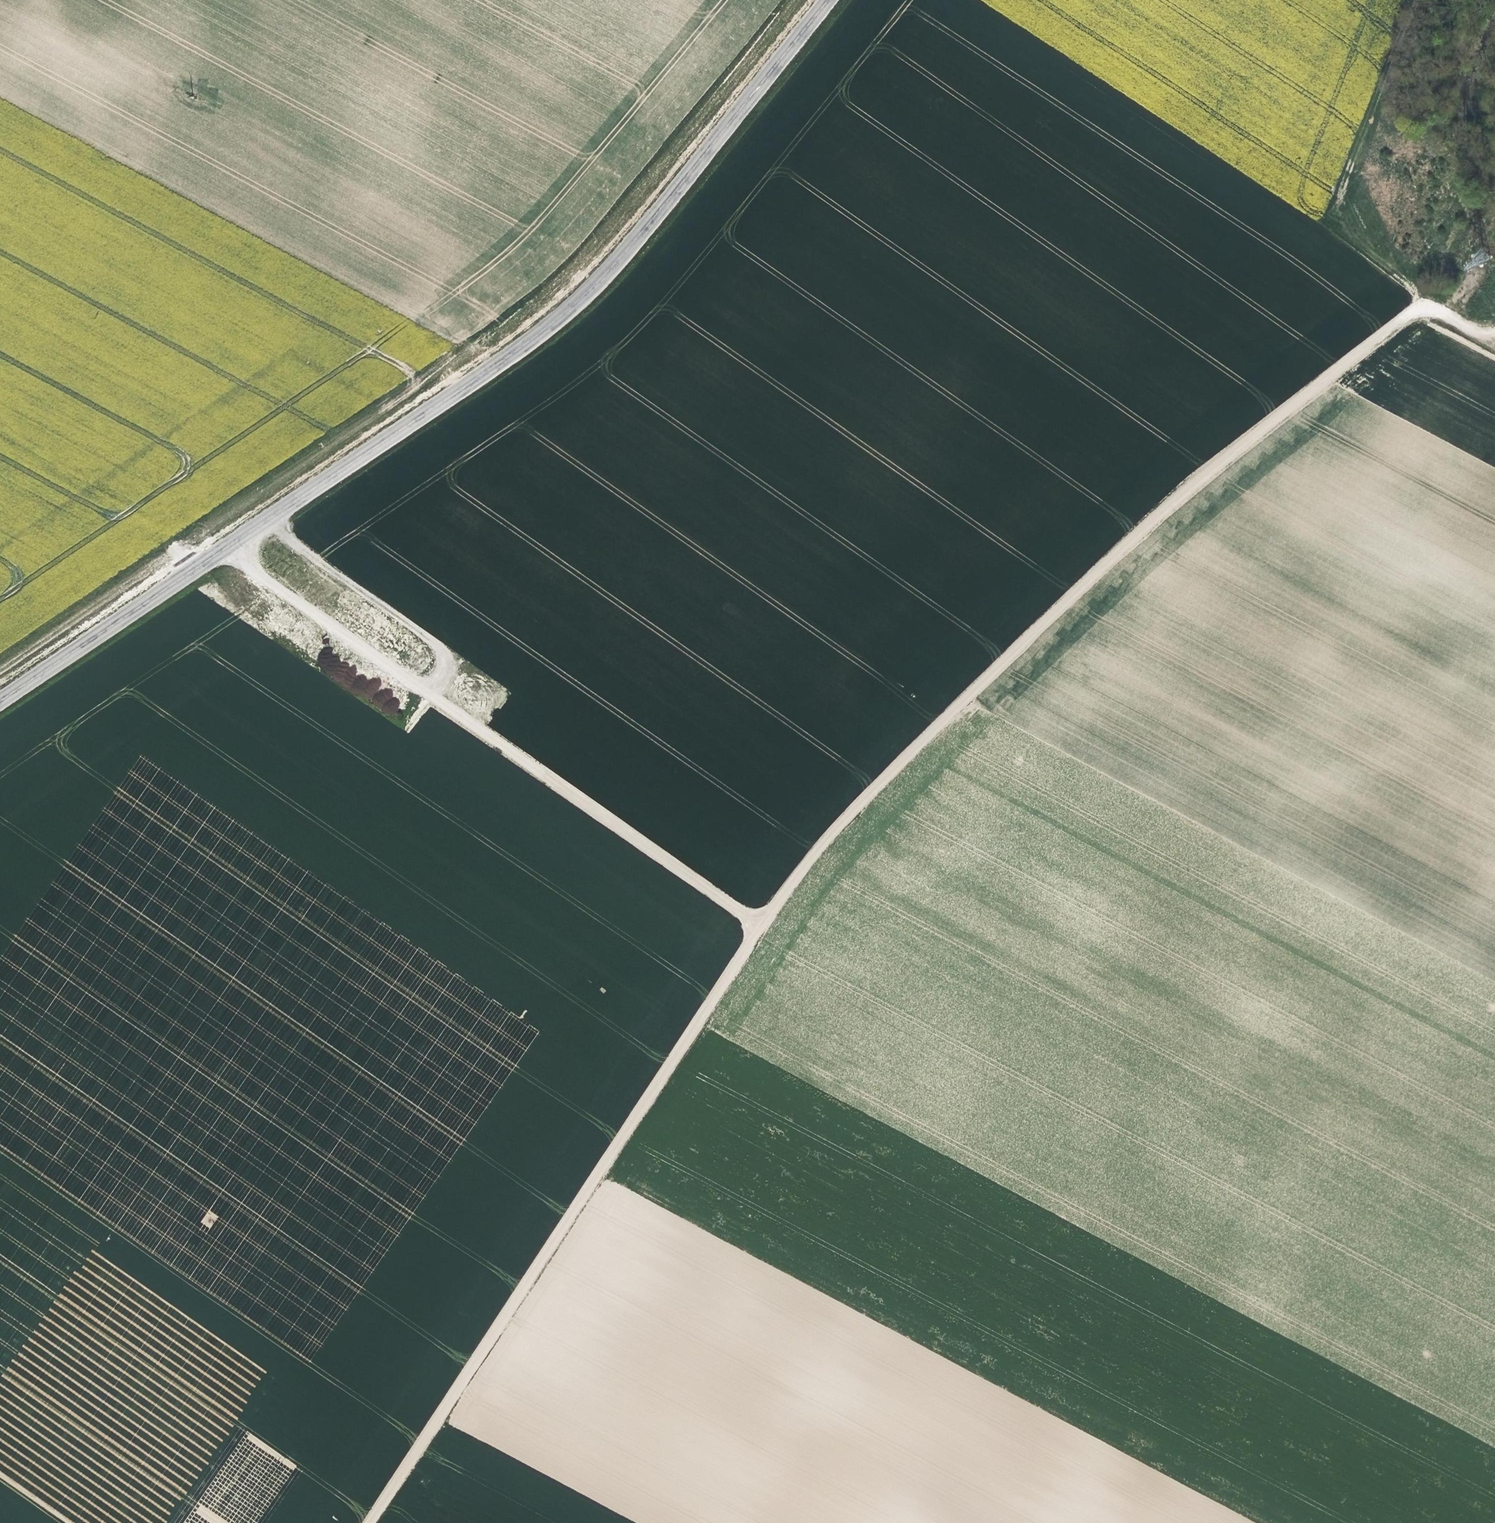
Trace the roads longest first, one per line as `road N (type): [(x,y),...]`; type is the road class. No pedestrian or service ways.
road 1 (track): [(369,1522),(761,919),(426,690)]
road 2 (tertiary): [(0,699),(521,347),(610,266),(826,0)]
road 3 (track): [(761,919),(1038,625),(1418,304),(1494,344)]

